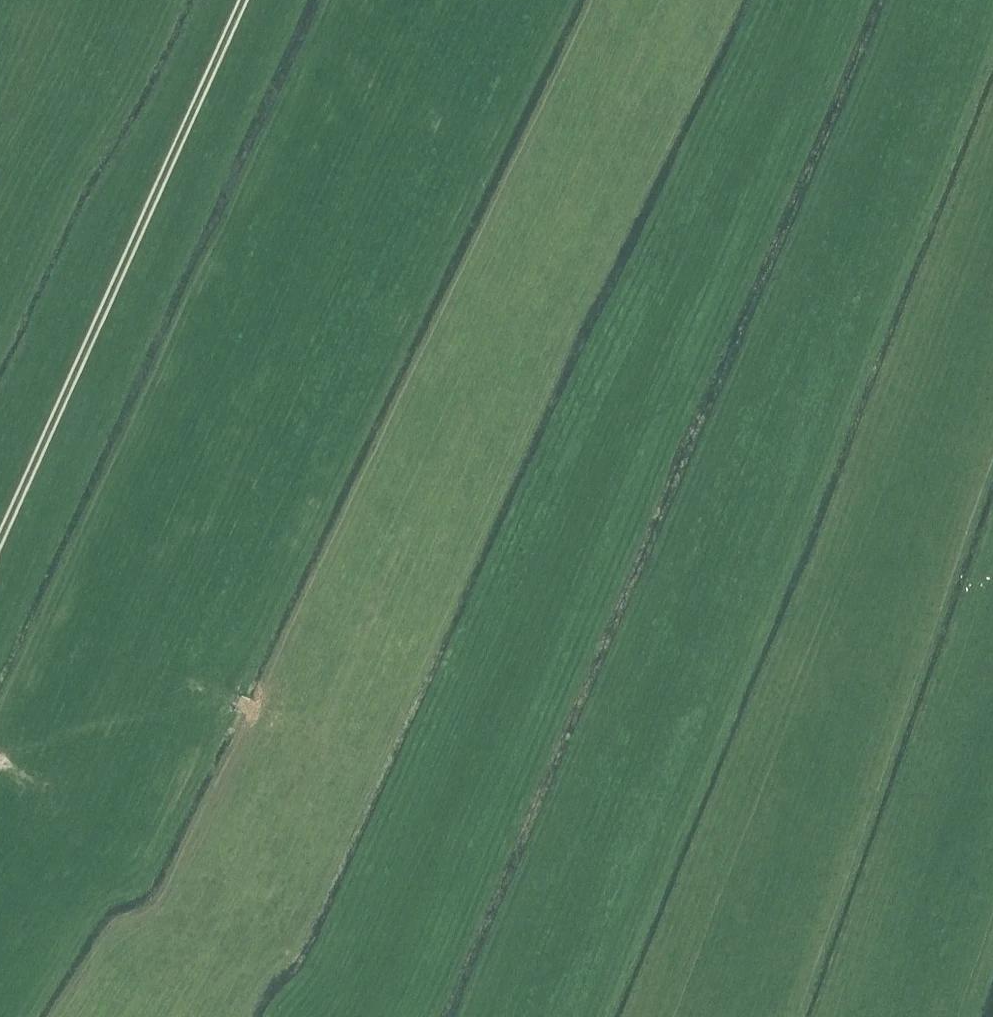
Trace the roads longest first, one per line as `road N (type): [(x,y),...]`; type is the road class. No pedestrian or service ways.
road 1 (track): [(0,542),(244,0)]

